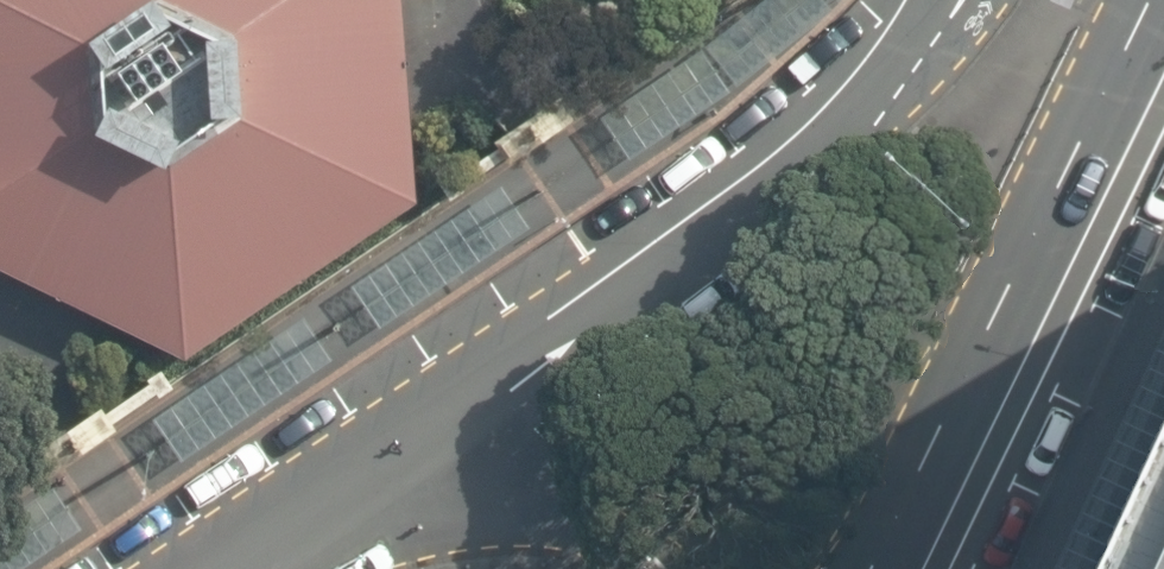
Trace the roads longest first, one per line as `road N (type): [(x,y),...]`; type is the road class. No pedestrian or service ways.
road 1 (residential): [(381,476),(613,306),(834,124),(933,0)]
road 2 (secondary): [(1162,0),(881,568)]
road 3 (unclassified): [(381,476),(499,464),(596,476),(692,568)]
road 4 (residential): [(240,568),(381,476)]

